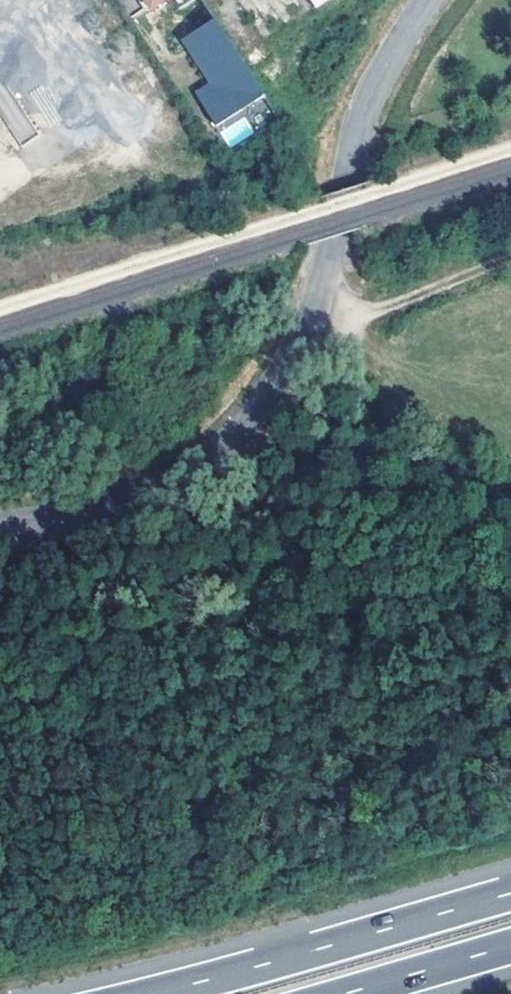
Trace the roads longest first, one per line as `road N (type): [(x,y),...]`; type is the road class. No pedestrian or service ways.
road 1 (tertiary): [(0,529),(80,517),(164,488),(212,457),(271,395),(318,300),(371,93),(425,0)]
road 2 (motorway): [(510,891),(145,993)]
road 3 (track): [(314,309),(348,320),(393,311),(510,261)]
road 4 (motorway): [(342,993),(510,945)]

